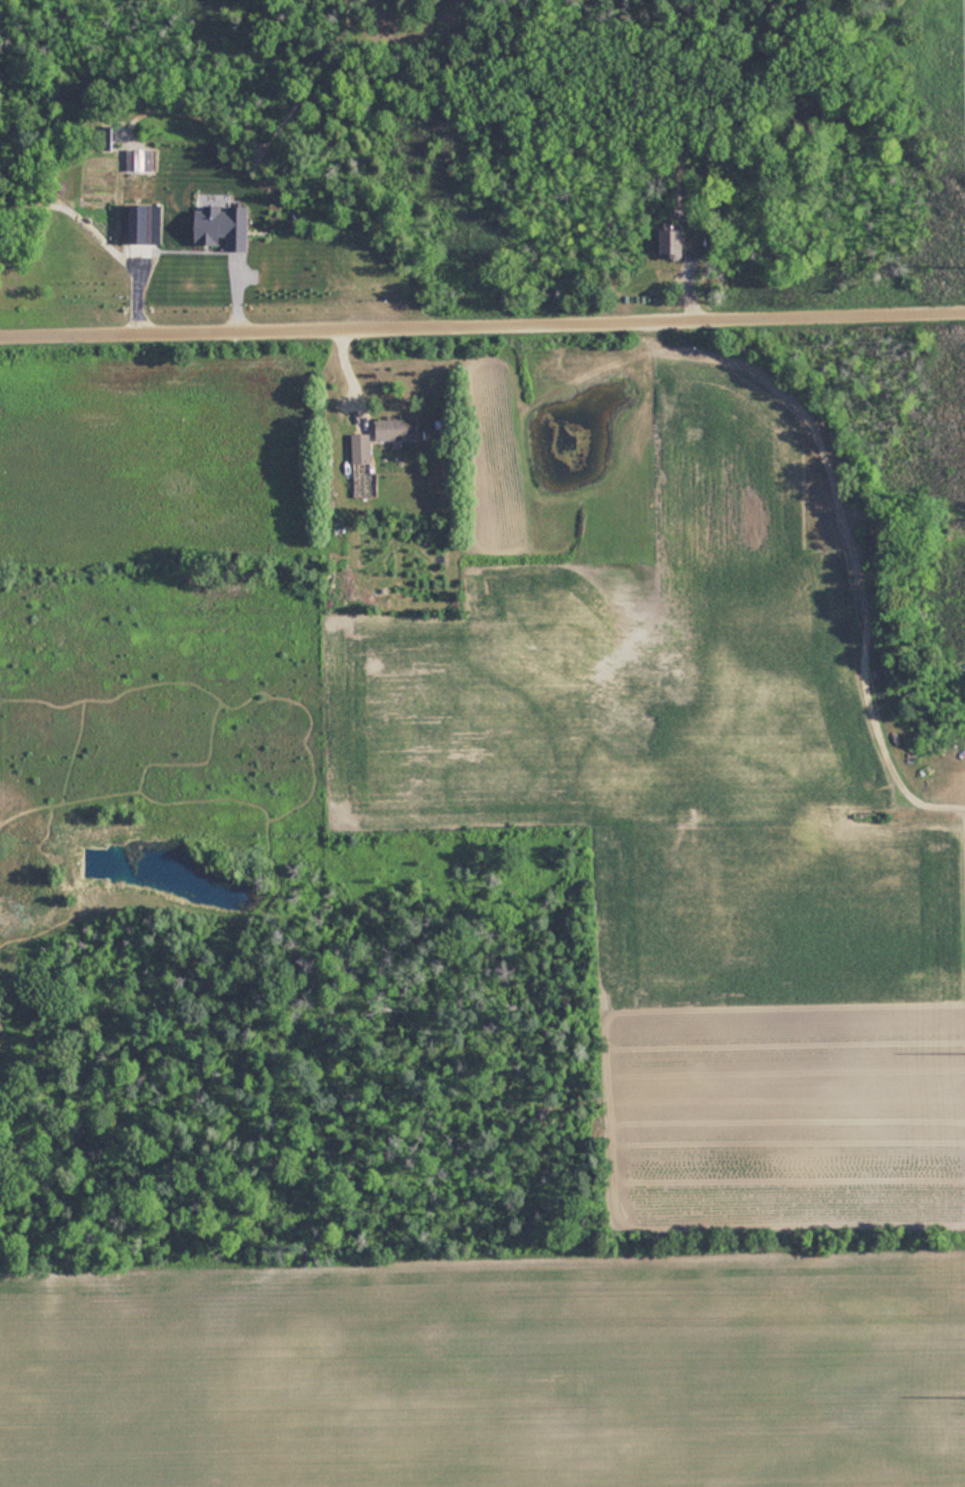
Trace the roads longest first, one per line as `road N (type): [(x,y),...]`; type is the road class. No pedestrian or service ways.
road 1 (residential): [(0,342),(964,318)]

